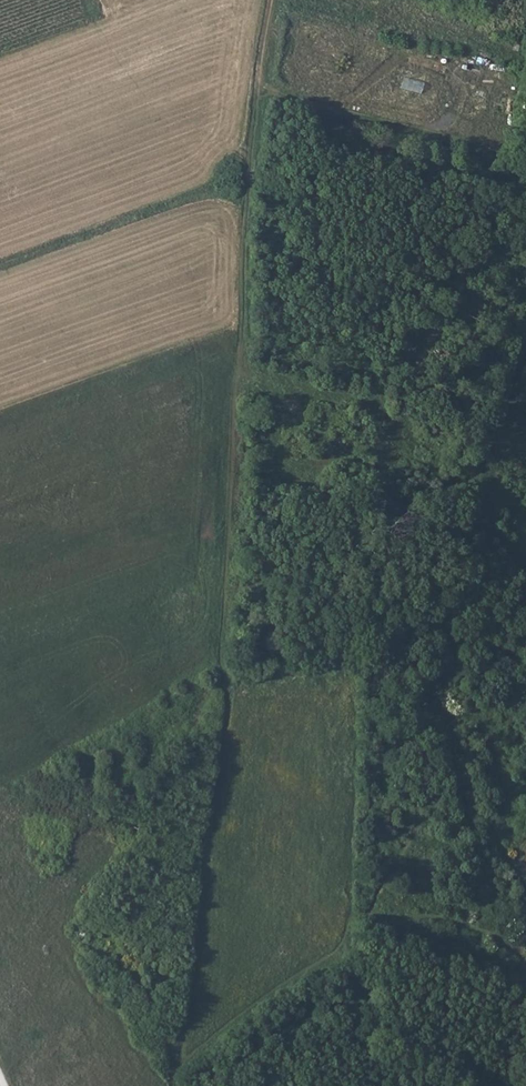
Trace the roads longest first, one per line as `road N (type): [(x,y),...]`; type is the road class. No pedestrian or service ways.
road 1 (track): [(271,0),(244,213),(234,518)]

